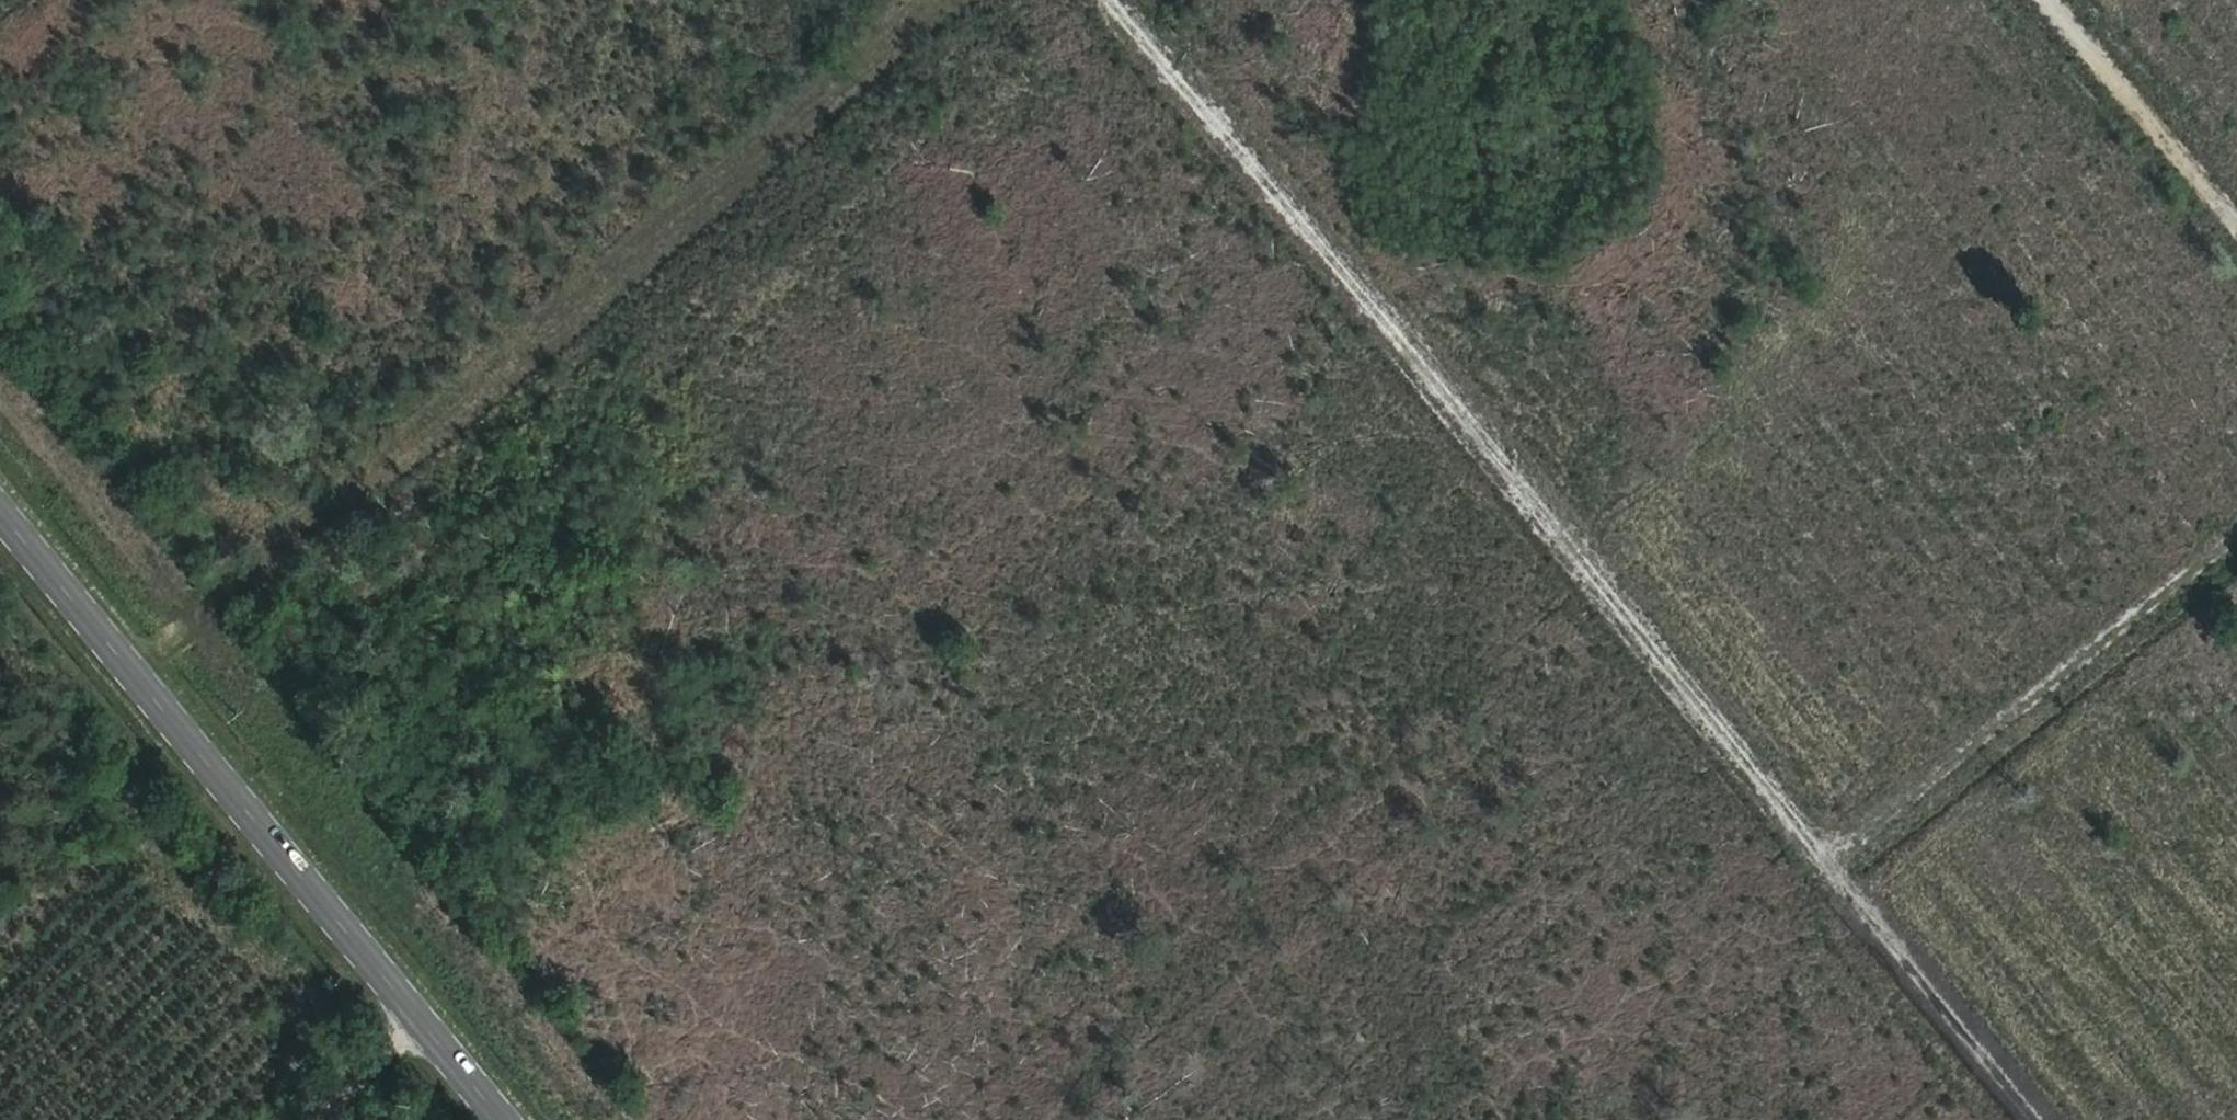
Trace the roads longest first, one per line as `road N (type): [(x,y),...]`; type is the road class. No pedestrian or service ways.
road 1 (track): [(1113,0),(2041,1119)]
road 2 (track): [(945,0),(133,677)]
road 3 (primary): [(0,517),(502,1119)]
road 4 (track): [(2236,231),(2044,0)]

